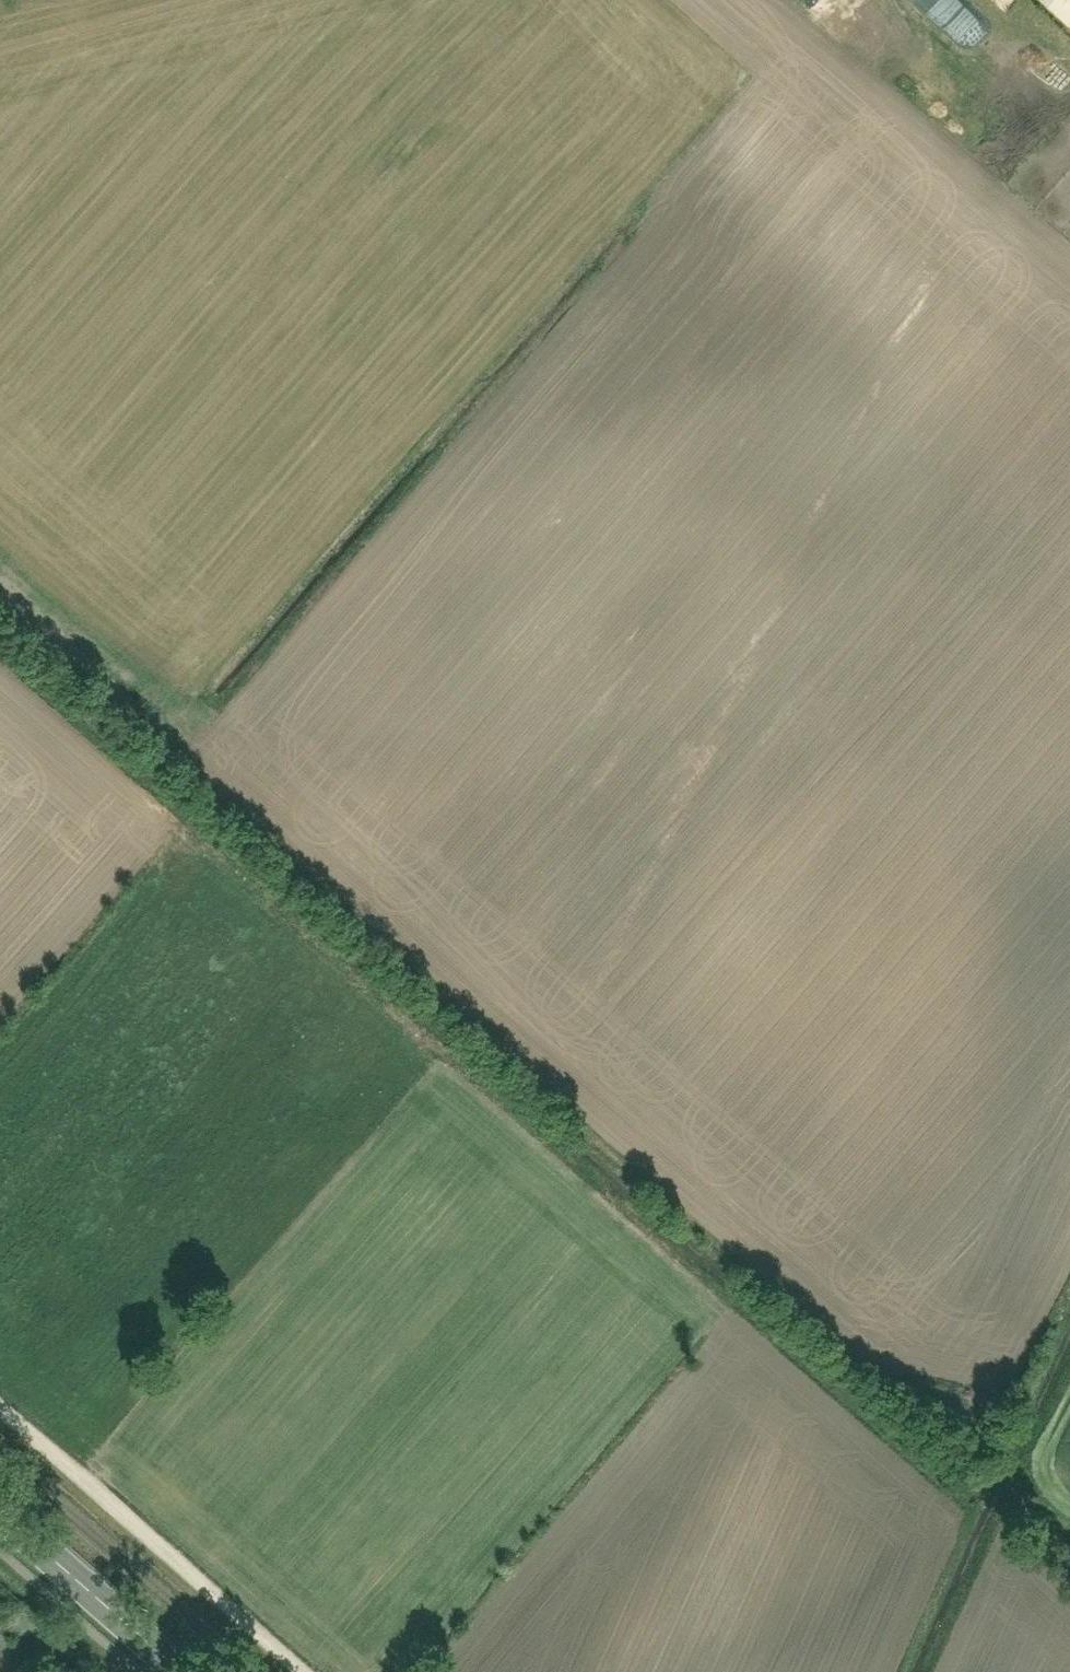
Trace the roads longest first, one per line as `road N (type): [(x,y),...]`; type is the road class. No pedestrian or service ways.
road 1 (primary): [(0,1518),(176,1671)]

